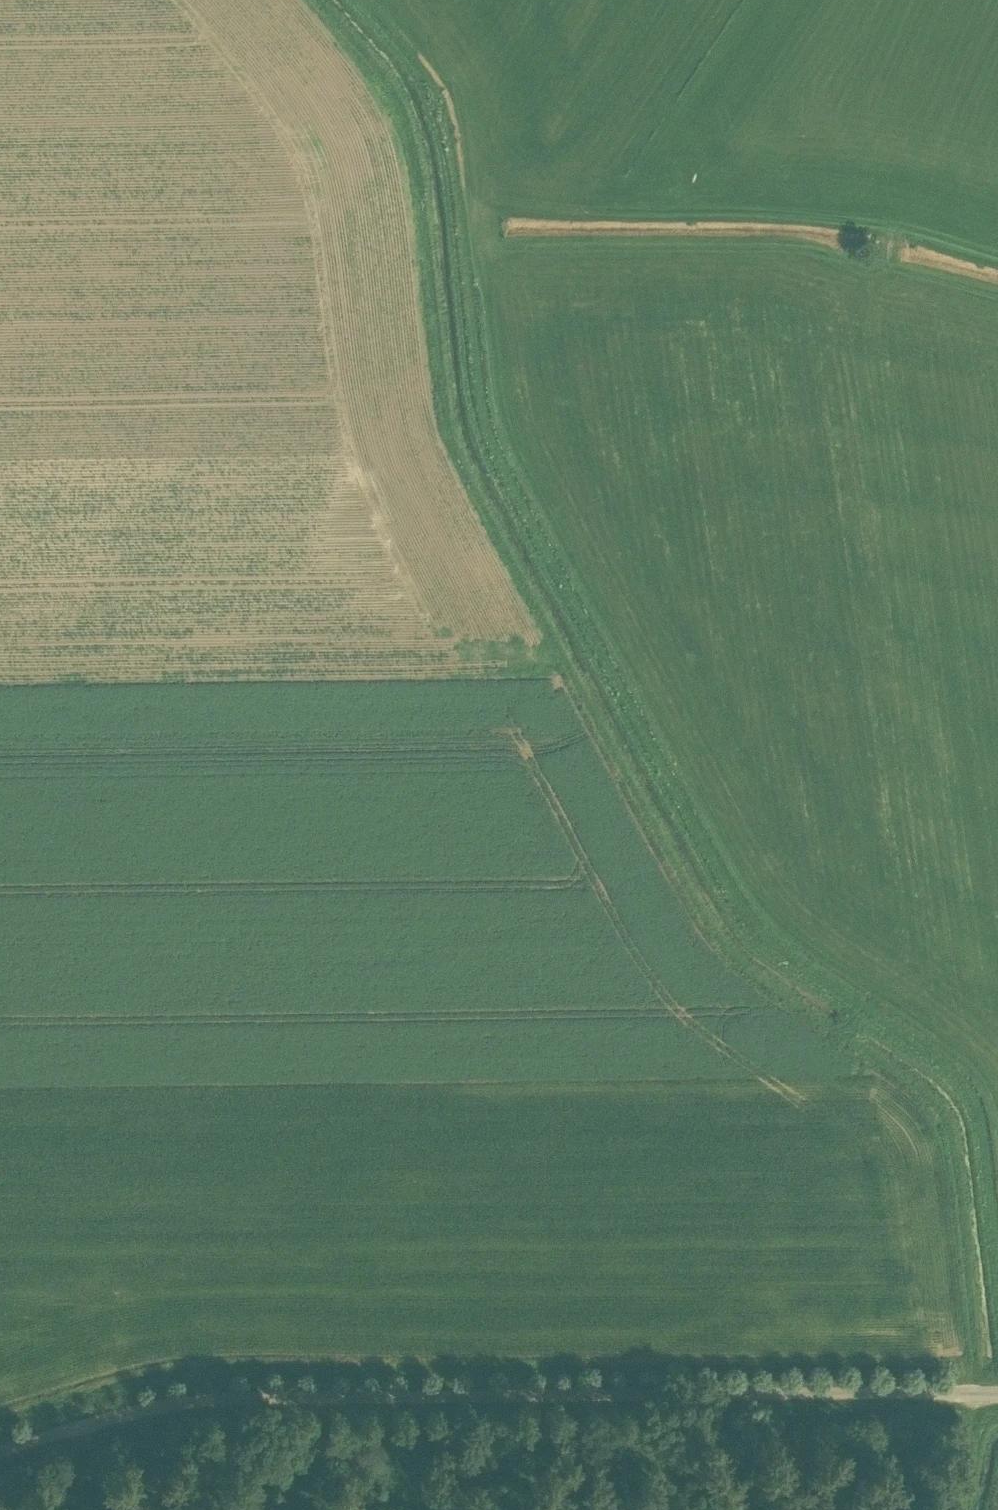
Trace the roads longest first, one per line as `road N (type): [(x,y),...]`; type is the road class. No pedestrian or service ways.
road 1 (unclassified): [(0,1448),(121,1413),(256,1391),(997,1394)]

